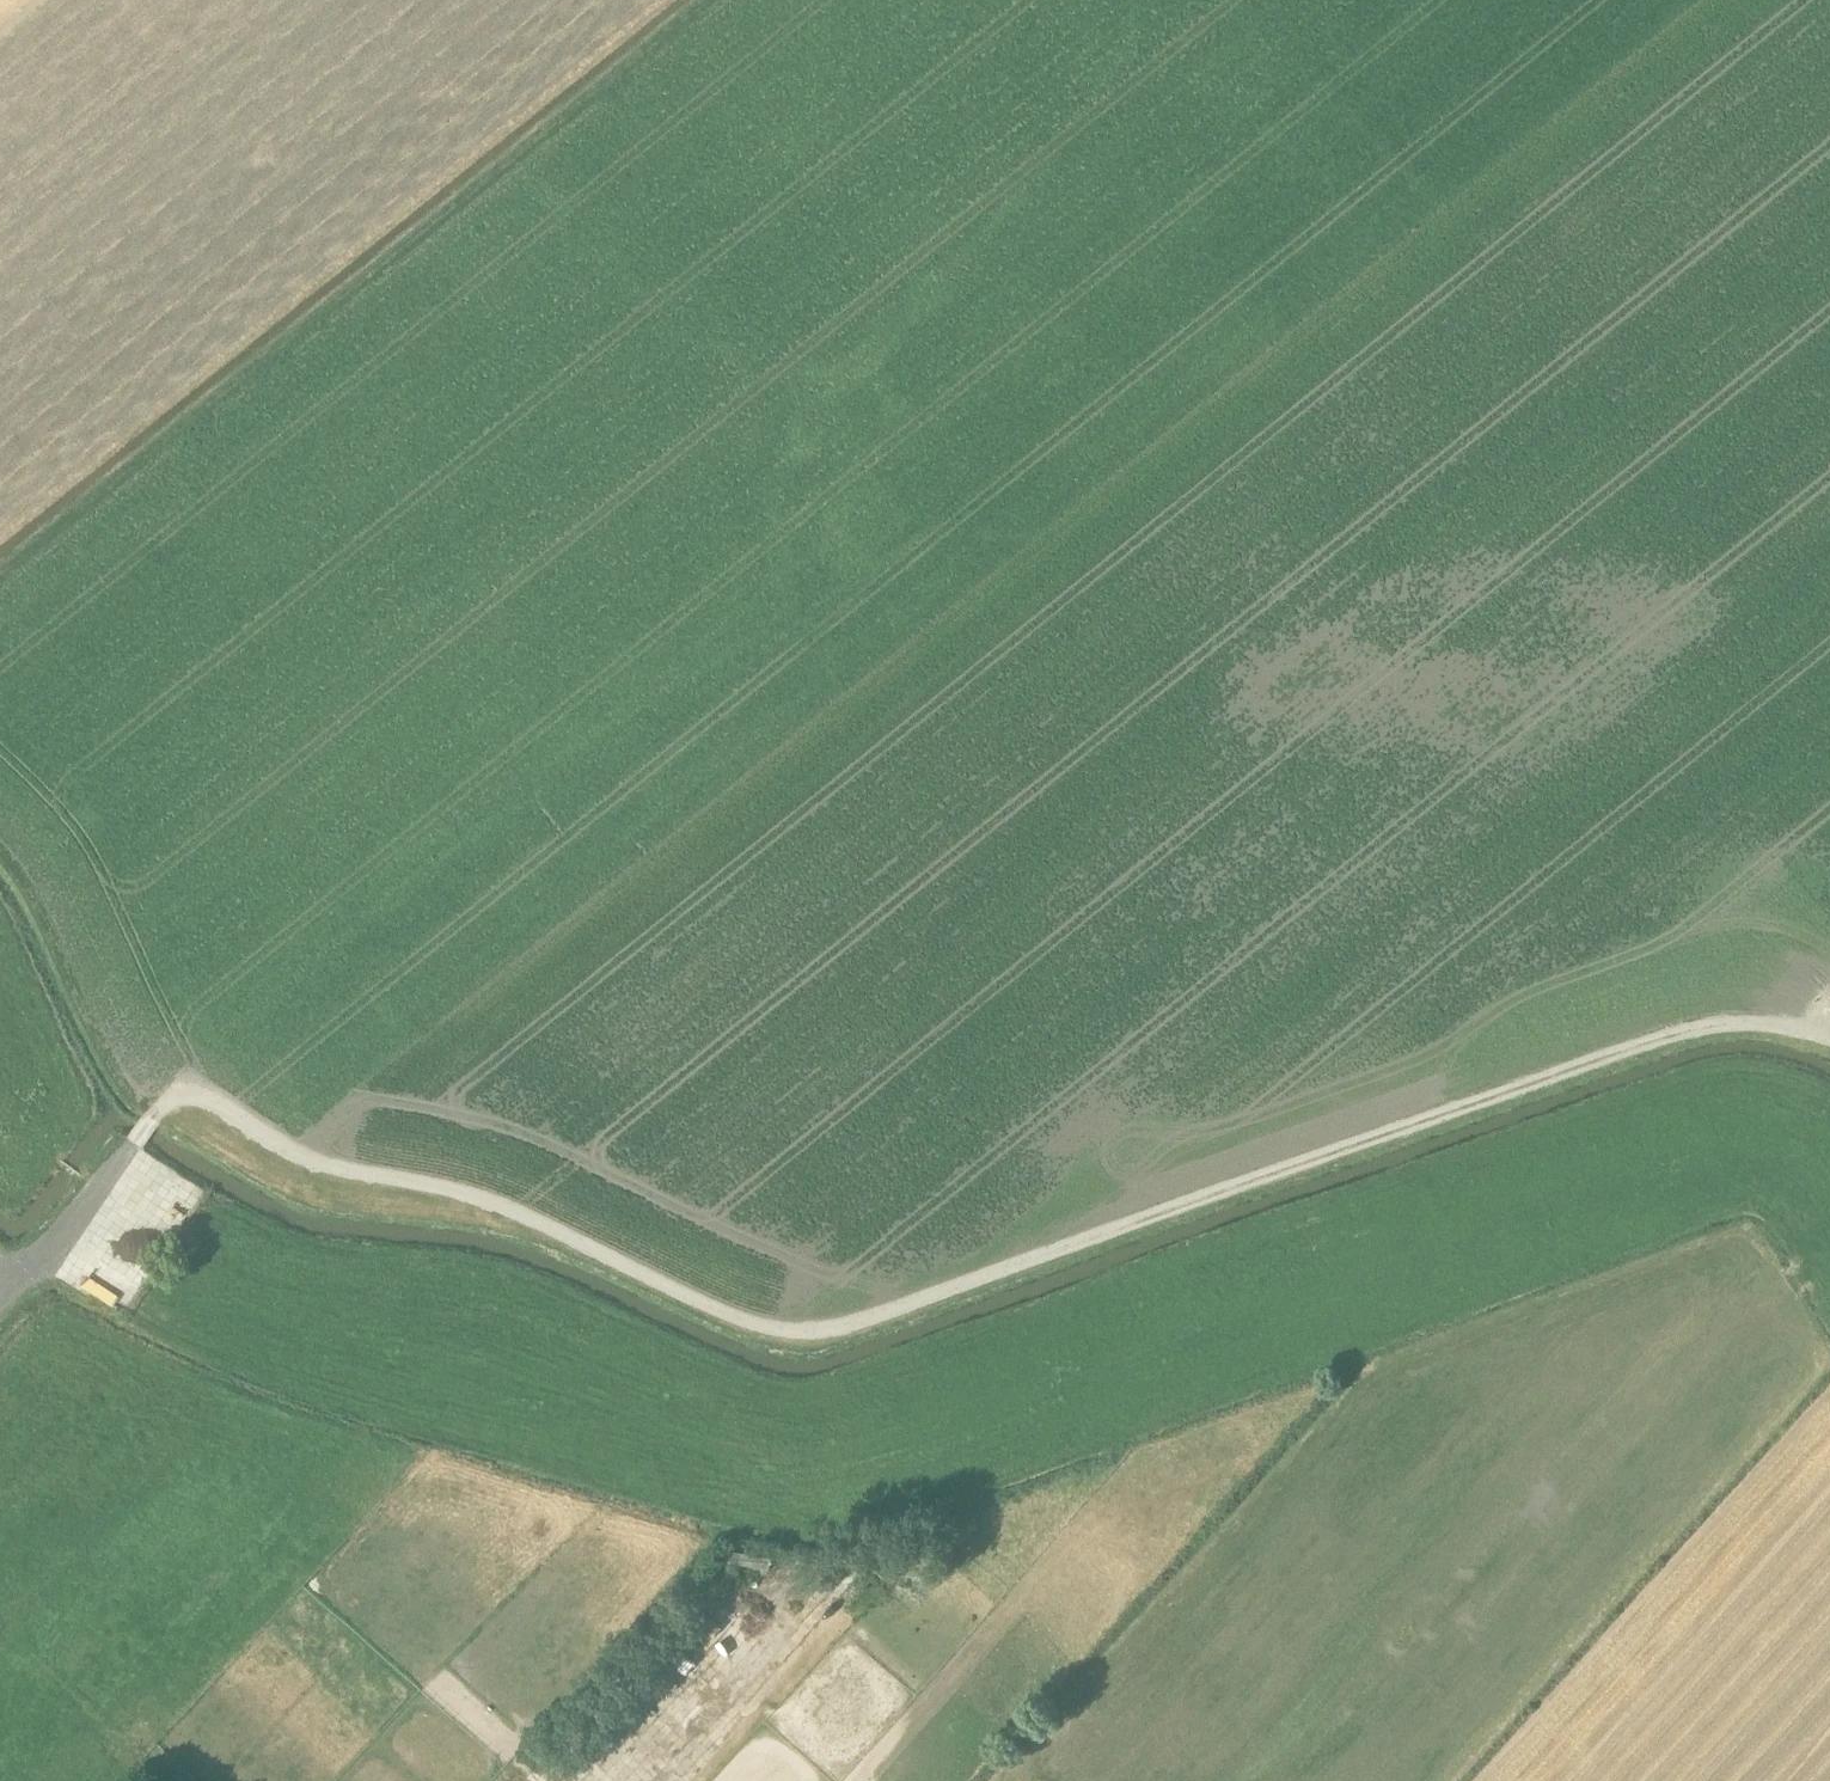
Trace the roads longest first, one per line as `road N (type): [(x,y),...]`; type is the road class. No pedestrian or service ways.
road 1 (track): [(1829,1038),(1772,1023),(1669,1035),(826,1333),(768,1330),(480,1206),(311,1169),(184,1082),(117,1174),(28,1272),(0,1281)]

